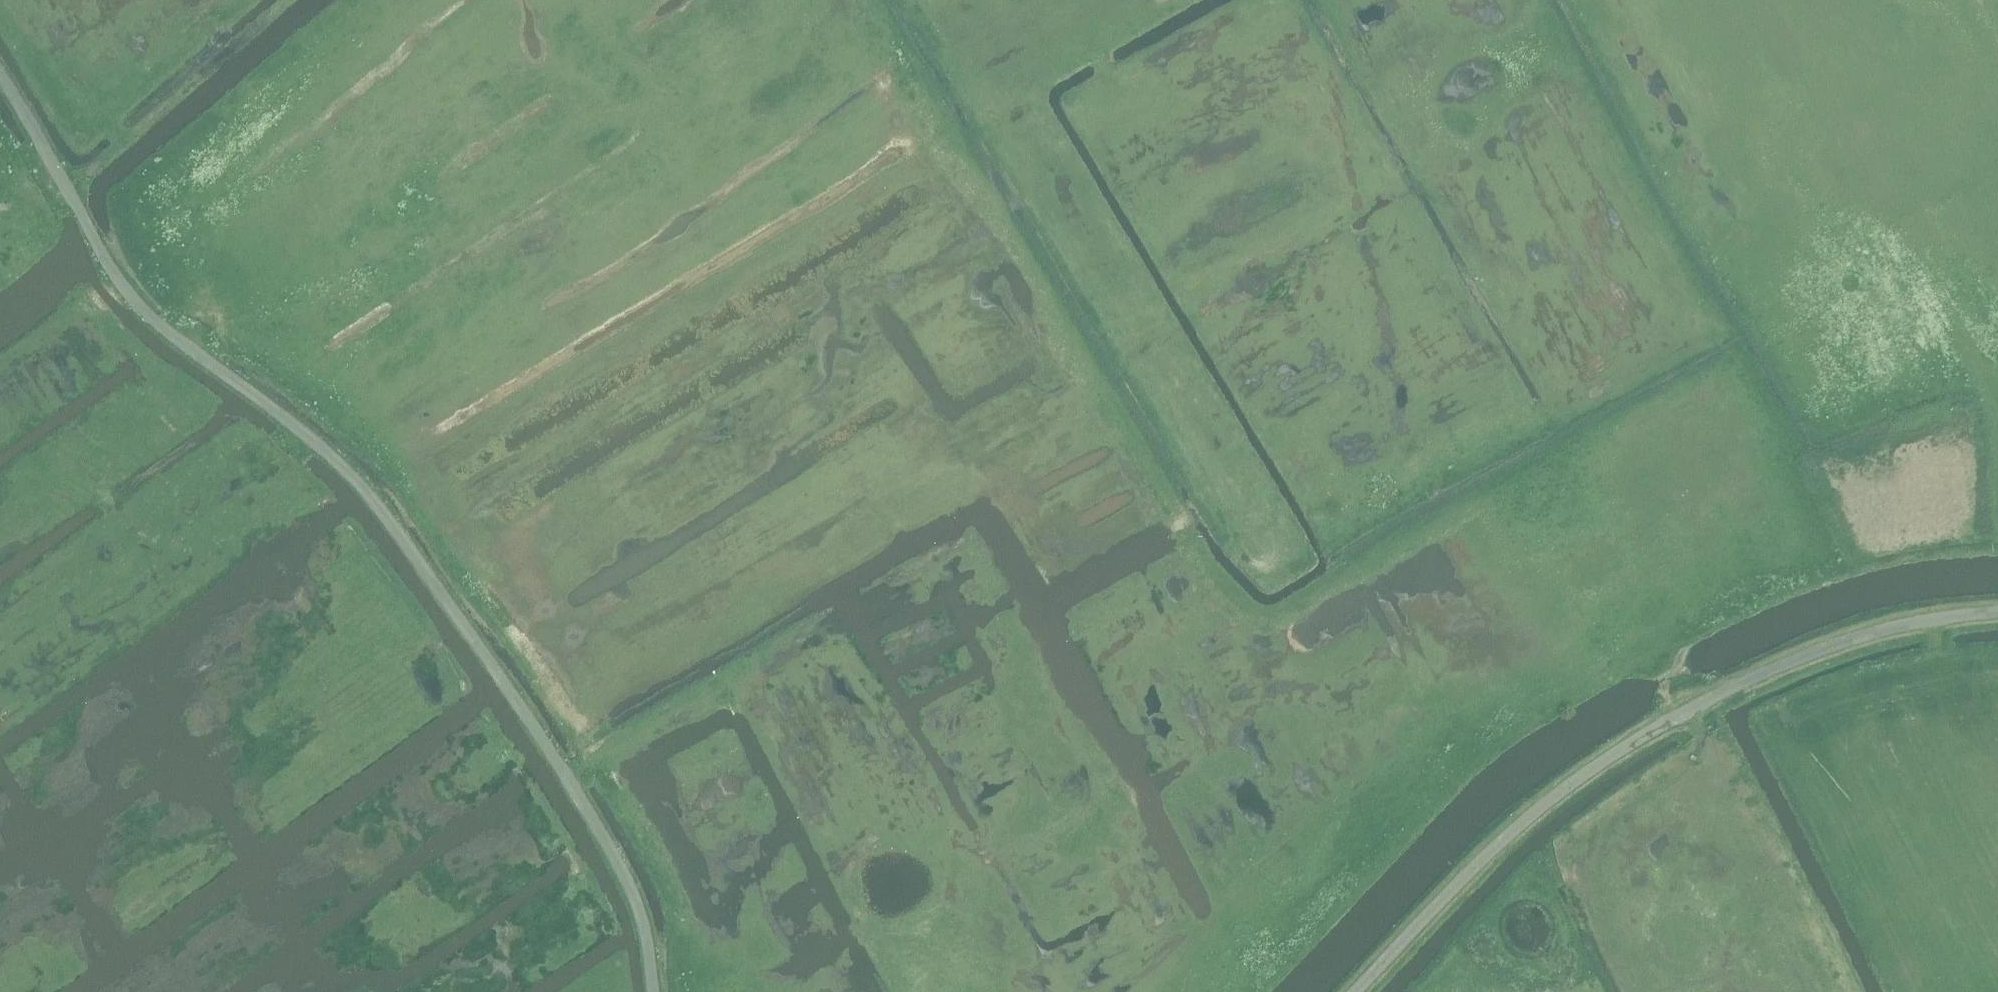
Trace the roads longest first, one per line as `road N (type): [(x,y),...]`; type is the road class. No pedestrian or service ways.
road 1 (unclassified): [(654,991),(642,924),(618,861),(515,694),(397,529),(307,435),(174,333),(102,253),(0,74)]
road 2 (unclassified): [(1359,991),(1451,890),(1592,771),(1684,715),(1855,640),(1997,616)]
road 3 (track): [(283,0),(68,187)]

